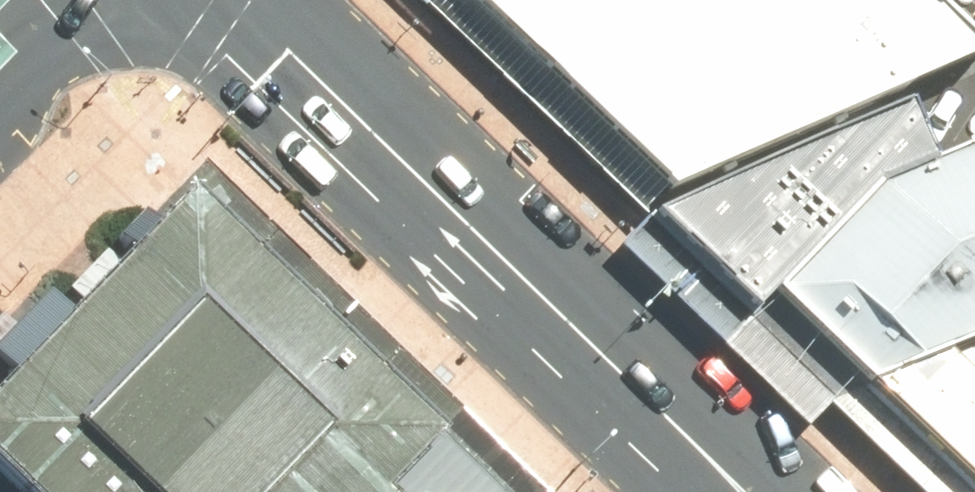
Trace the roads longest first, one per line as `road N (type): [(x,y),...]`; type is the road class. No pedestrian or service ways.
road 1 (primary): [(253,0),(742,491)]

